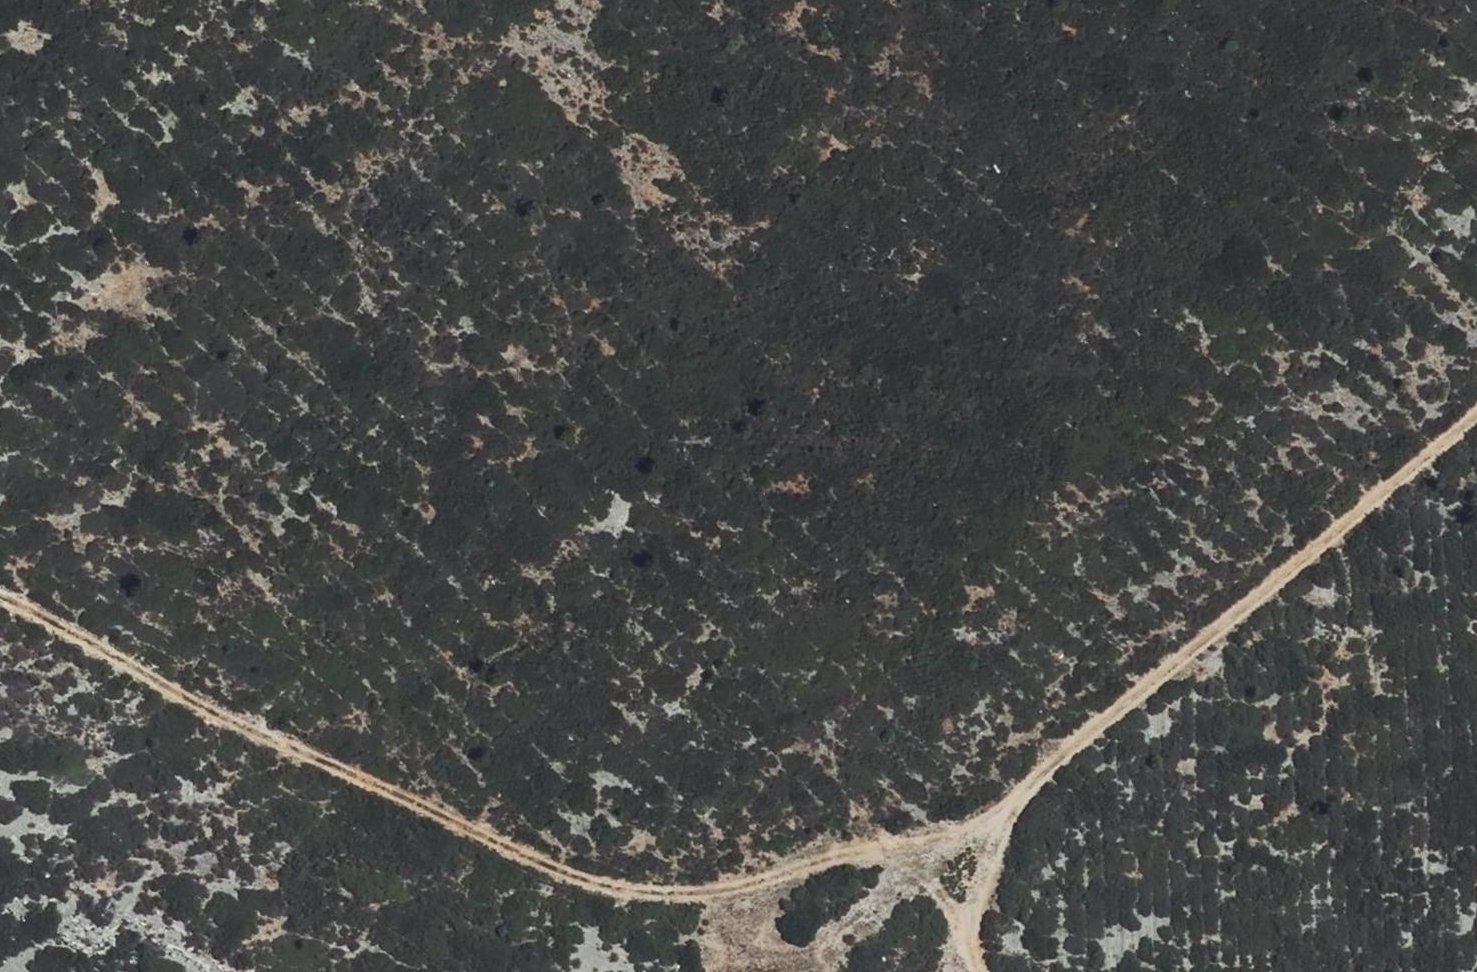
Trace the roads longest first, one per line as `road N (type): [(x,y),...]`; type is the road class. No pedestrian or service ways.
road 1 (track): [(0,598),(212,710),(556,868),(652,893),(768,883),(1016,812),(977,918),(997,971)]
road 2 (track): [(1476,424),(1016,812)]

